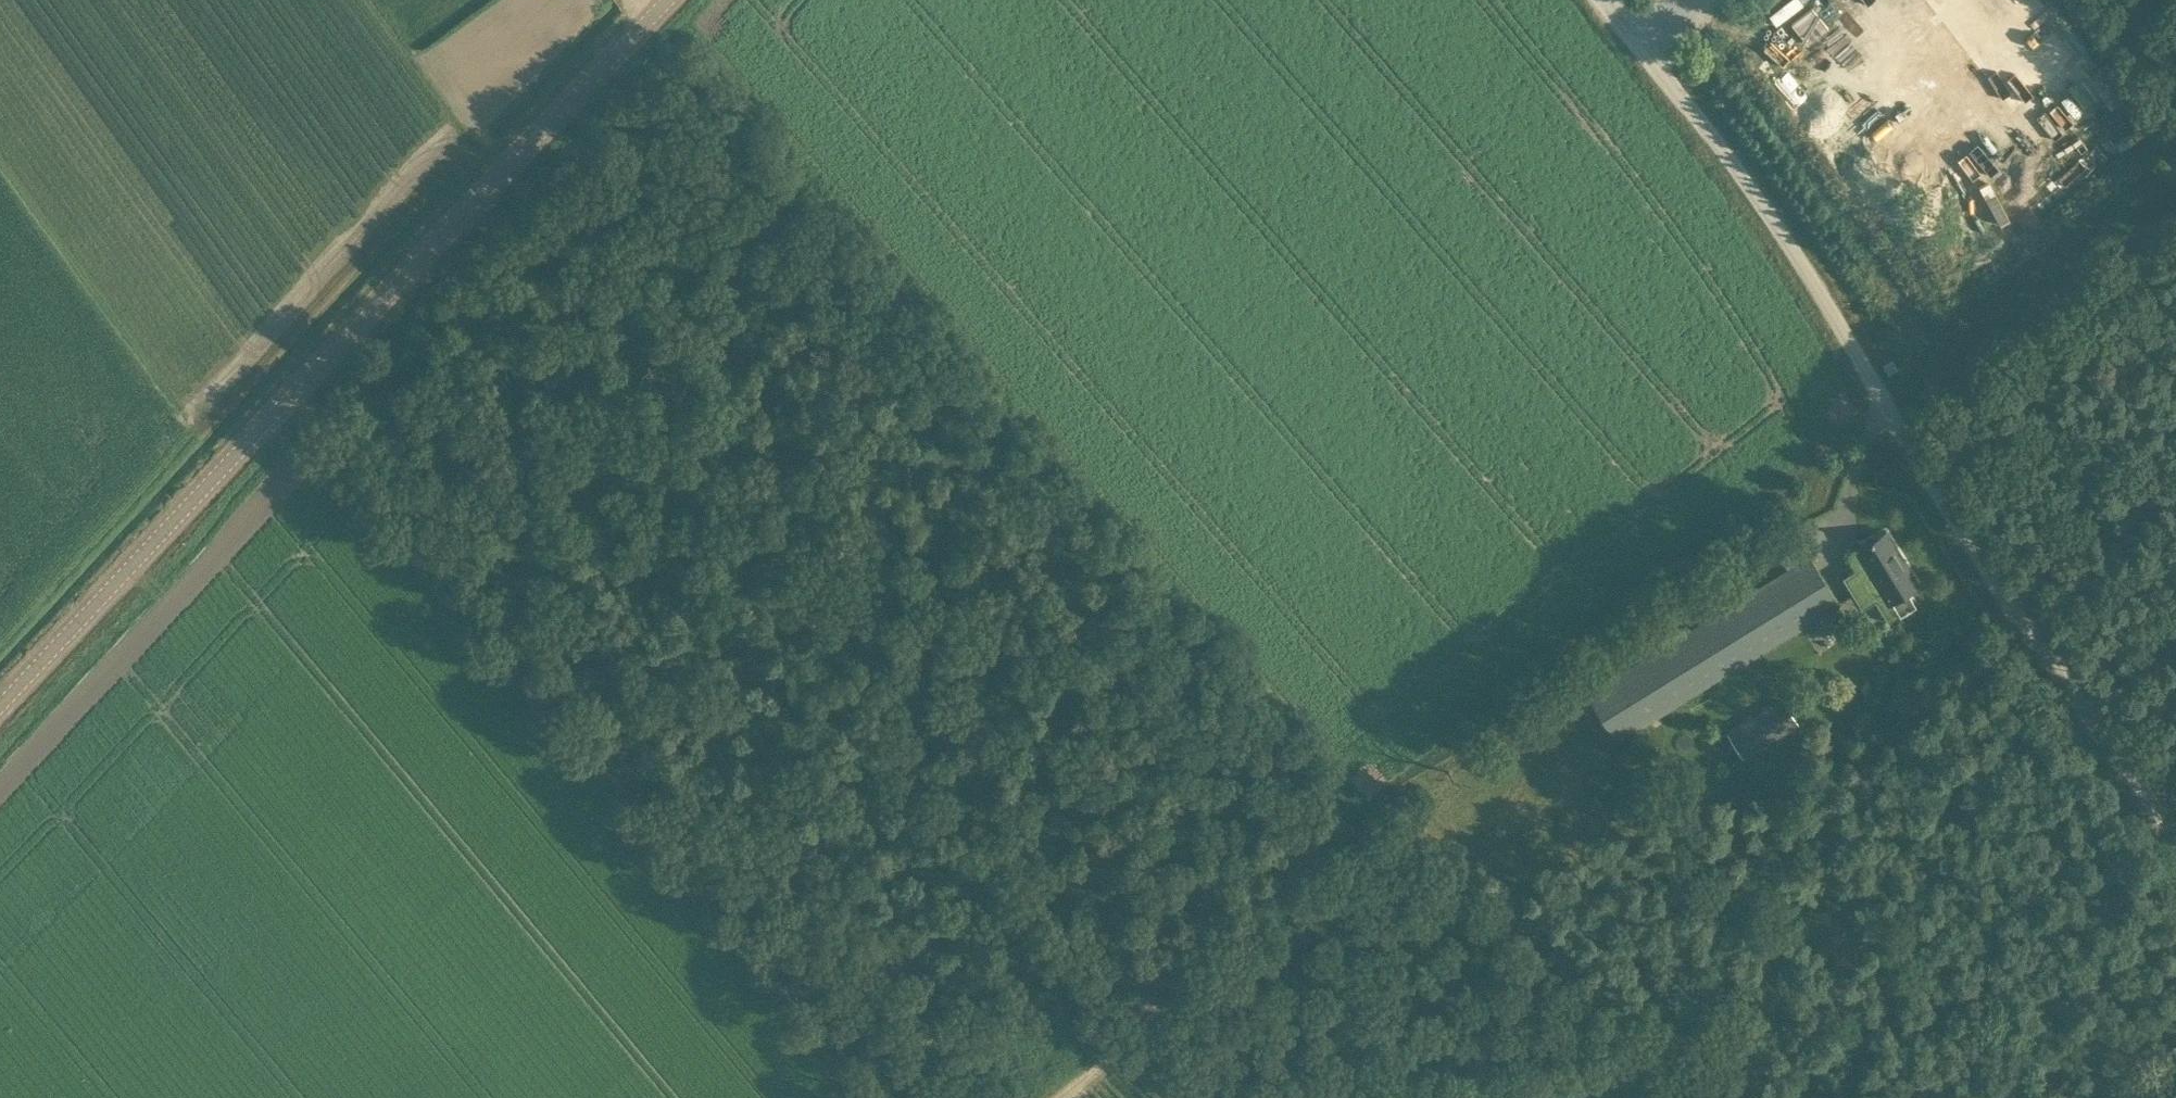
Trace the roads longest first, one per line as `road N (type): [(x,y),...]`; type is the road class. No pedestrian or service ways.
road 1 (track): [(1147,1019),(1100,949),(463,207)]
road 2 (unclassified): [(2175,851),(1900,459),(1851,343),(1780,218),(1608,0)]
road 3 (tertiary): [(0,702),(657,0)]
road 4 (track): [(1147,1019),(1167,1045),(1215,1080),(1359,1086)]
road 5 (track): [(1048,1097),(1147,1019)]

